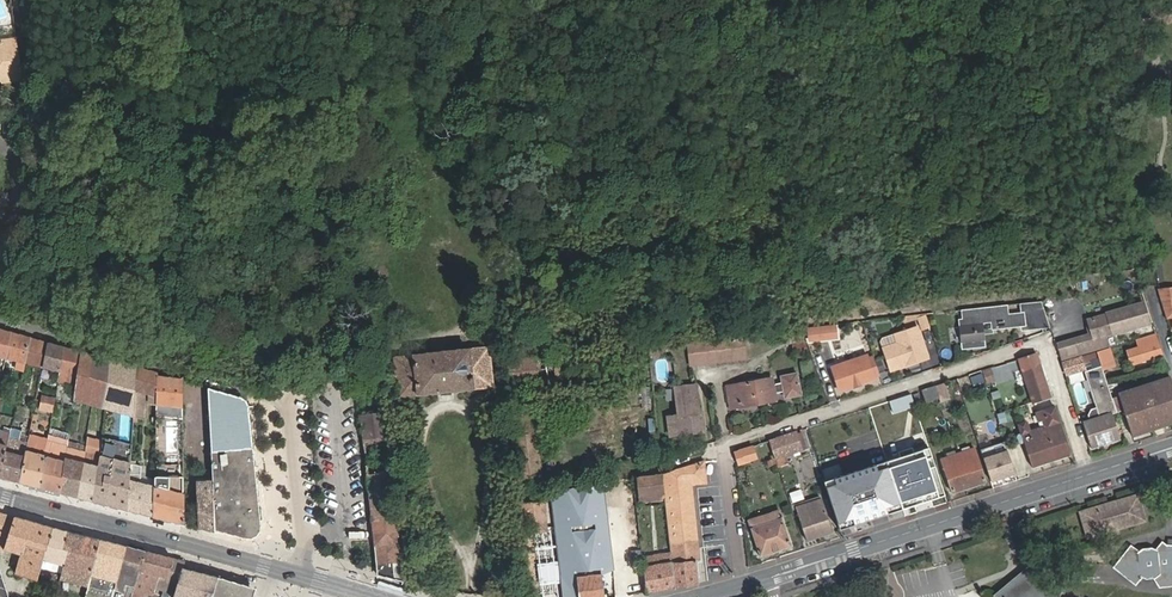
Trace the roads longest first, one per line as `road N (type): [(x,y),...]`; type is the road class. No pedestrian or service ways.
road 1 (secondary): [(697,596),(1171,448)]
road 2 (track): [(469,299),(495,330),(500,399),(398,409),(389,378),(393,314),(423,312)]
road 3 (secondary): [(0,495),(301,576)]
road 4 (residential): [(297,408),(310,540),(301,576)]
road 5 (residential): [(0,142),(25,168),(0,277)]

